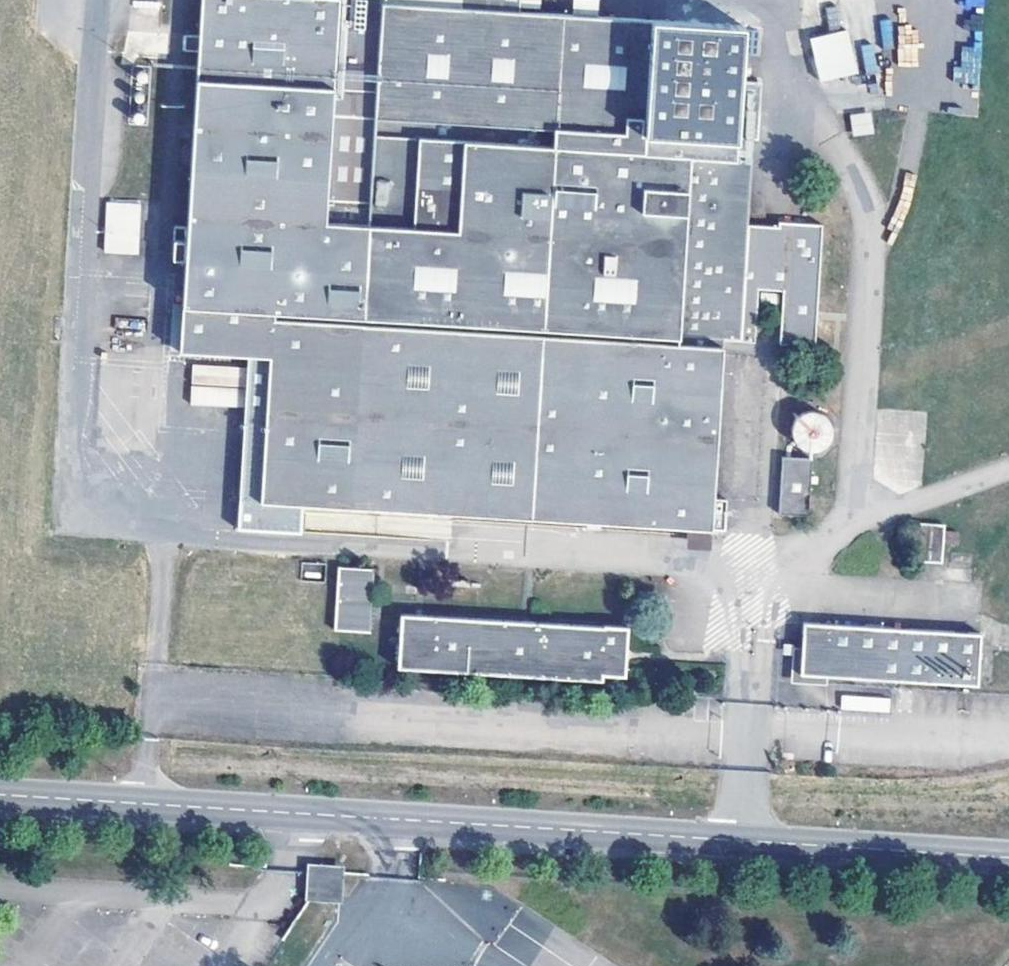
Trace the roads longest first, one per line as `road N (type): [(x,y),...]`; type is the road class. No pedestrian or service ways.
road 1 (unclassified): [(0,795),(1008,858)]

